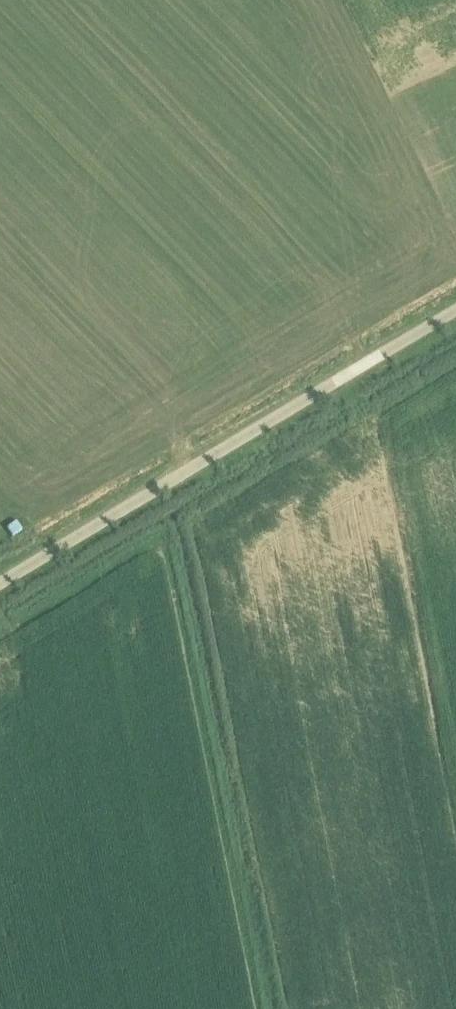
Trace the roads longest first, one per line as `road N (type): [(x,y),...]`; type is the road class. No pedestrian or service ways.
road 1 (unclassified): [(0,587),(455,305)]

